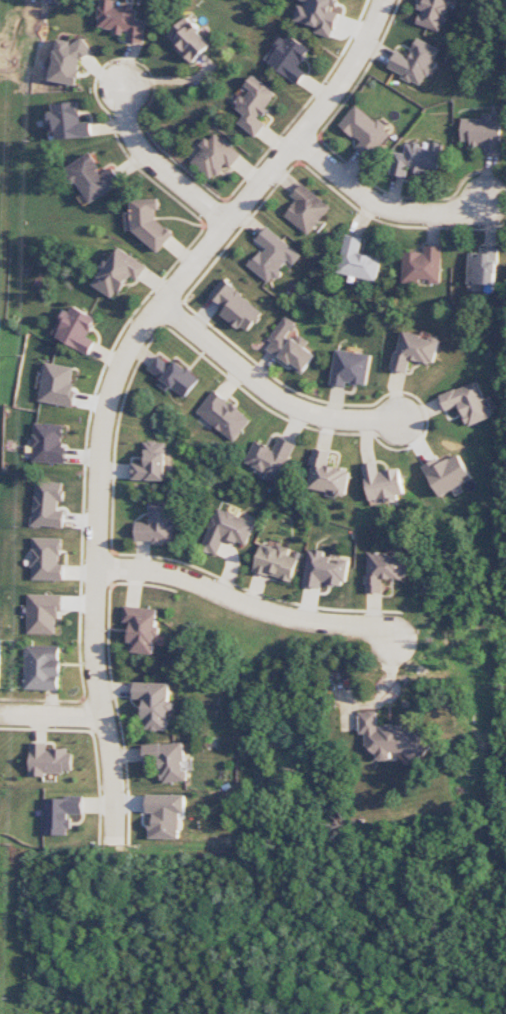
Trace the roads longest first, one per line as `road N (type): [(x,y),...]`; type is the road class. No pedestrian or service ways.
road 1 (residential): [(383,0),(323,102),(141,327),(103,409),(95,662),(114,769),(114,846)]
road 2 (residential): [(96,569),(171,575),(282,621),(399,635)]
road 3 (residential): [(160,303),(307,414),(404,423)]
road 4 (residential): [(296,135),(370,198),(402,214),(449,215),(486,202)]
road 5 (residential): [(227,220),(147,159),(130,130),(124,89)]

